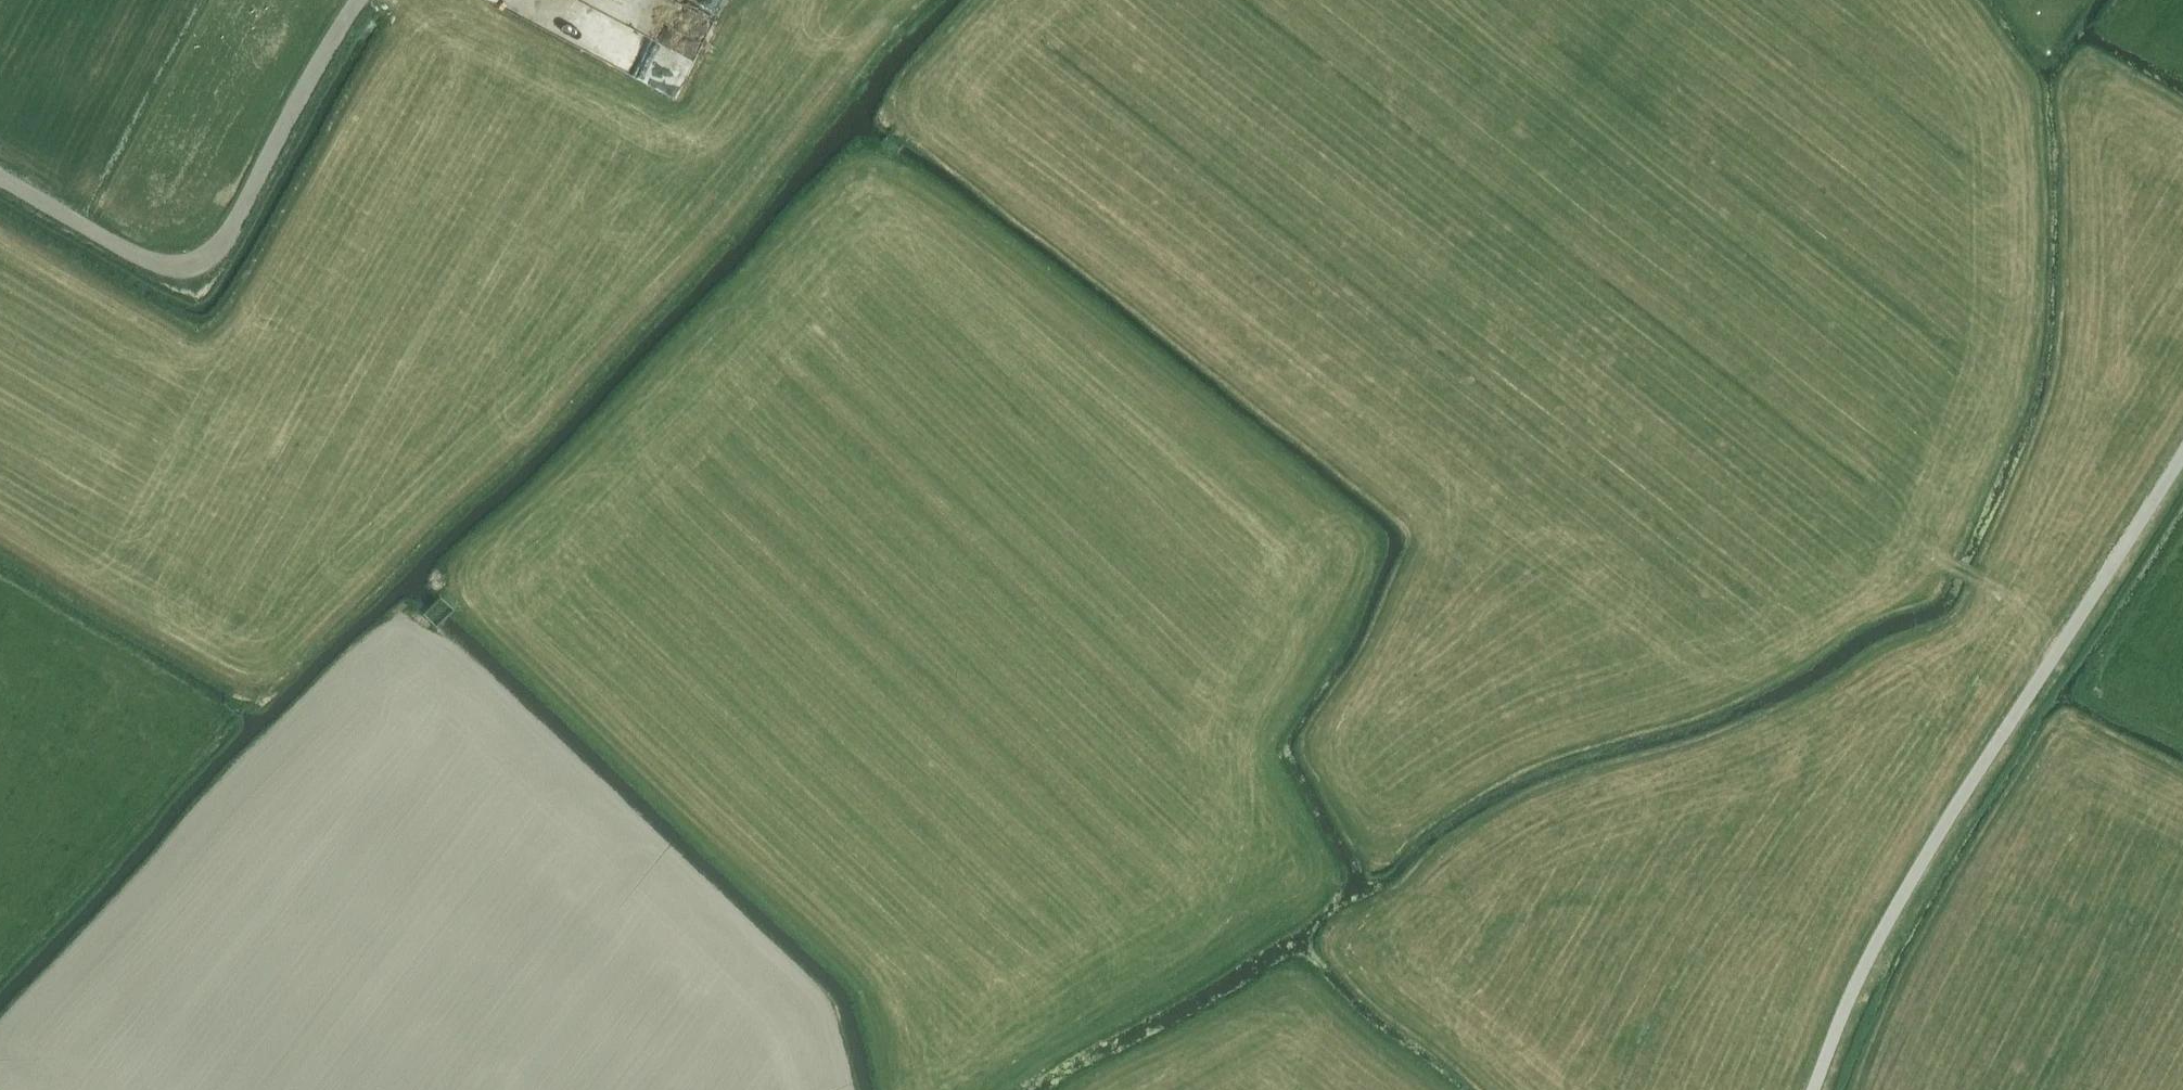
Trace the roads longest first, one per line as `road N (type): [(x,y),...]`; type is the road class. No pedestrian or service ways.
road 1 (unclassified): [(1811,1089),(1852,991),(1932,844),(2182,452)]
road 2 (unclassified): [(0,177),(111,243),(162,264),(191,259),(227,233),(356,0)]

